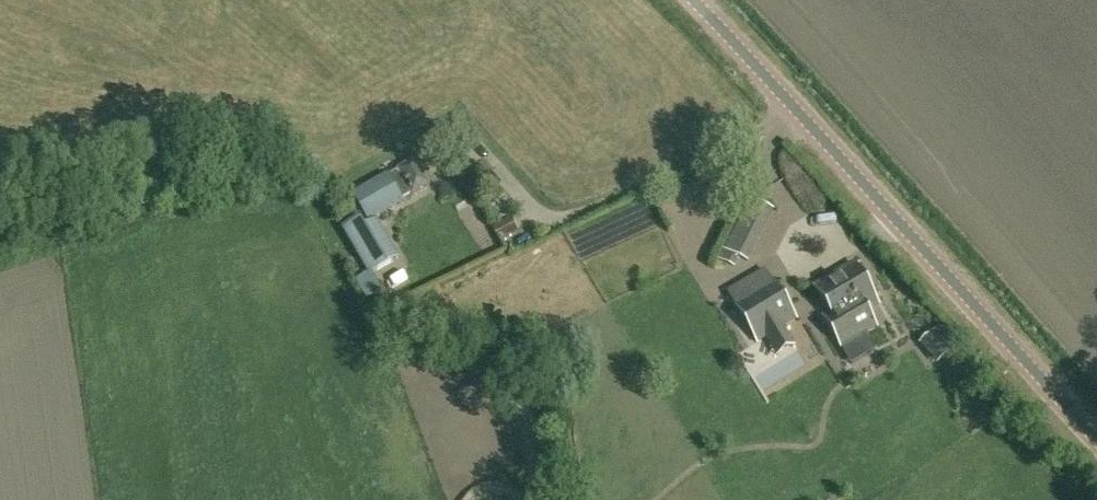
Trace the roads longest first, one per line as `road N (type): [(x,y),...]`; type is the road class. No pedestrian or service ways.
road 1 (unclassified): [(1096,439),(691,0)]

